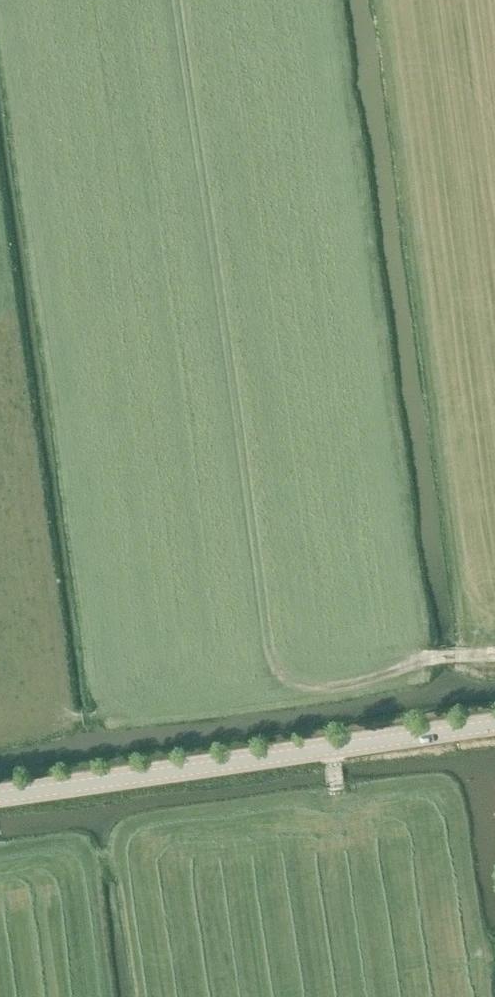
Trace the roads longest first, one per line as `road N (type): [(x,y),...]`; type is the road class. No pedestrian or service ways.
road 1 (tertiary): [(0,795),(494,724)]

